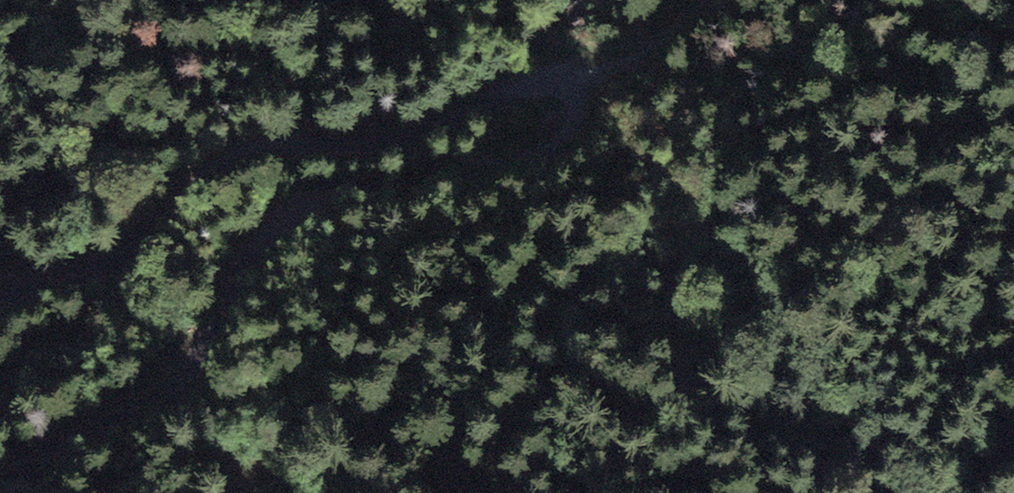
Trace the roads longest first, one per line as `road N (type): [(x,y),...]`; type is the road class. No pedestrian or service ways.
road 1 (track): [(562,84),(577,105),(558,143),(291,214),(263,234),(173,379),(134,410),(0,485)]
road 2 (track): [(0,295),(104,260),(232,153),(401,138),(527,83),(562,84)]
road 3 (track): [(562,84),(642,49),(708,0)]

